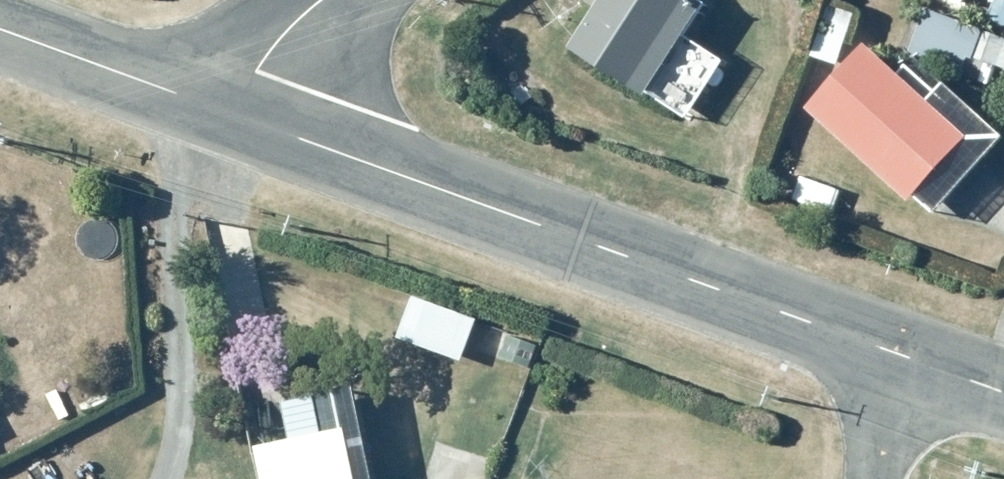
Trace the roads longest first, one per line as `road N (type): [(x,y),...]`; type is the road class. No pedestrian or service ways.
road 1 (secondary): [(885,352),(242,114)]
road 2 (secondary): [(242,114),(0,28)]
road 3 (residential): [(322,0),(280,43),(242,114)]
road 4 (residential): [(885,352),(880,478)]
road 5 (secondary): [(1003,396),(885,352)]

